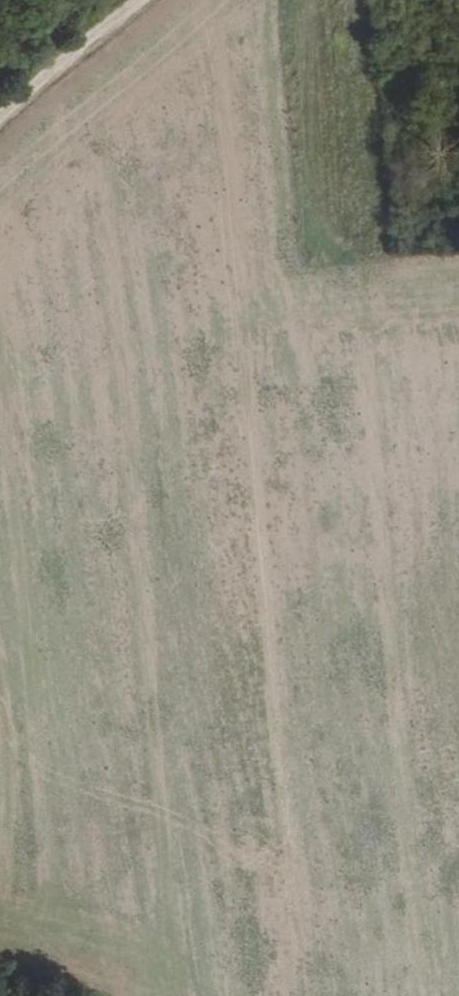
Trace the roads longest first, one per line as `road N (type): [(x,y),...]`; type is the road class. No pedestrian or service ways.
road 1 (track): [(0,123),(141,0)]

